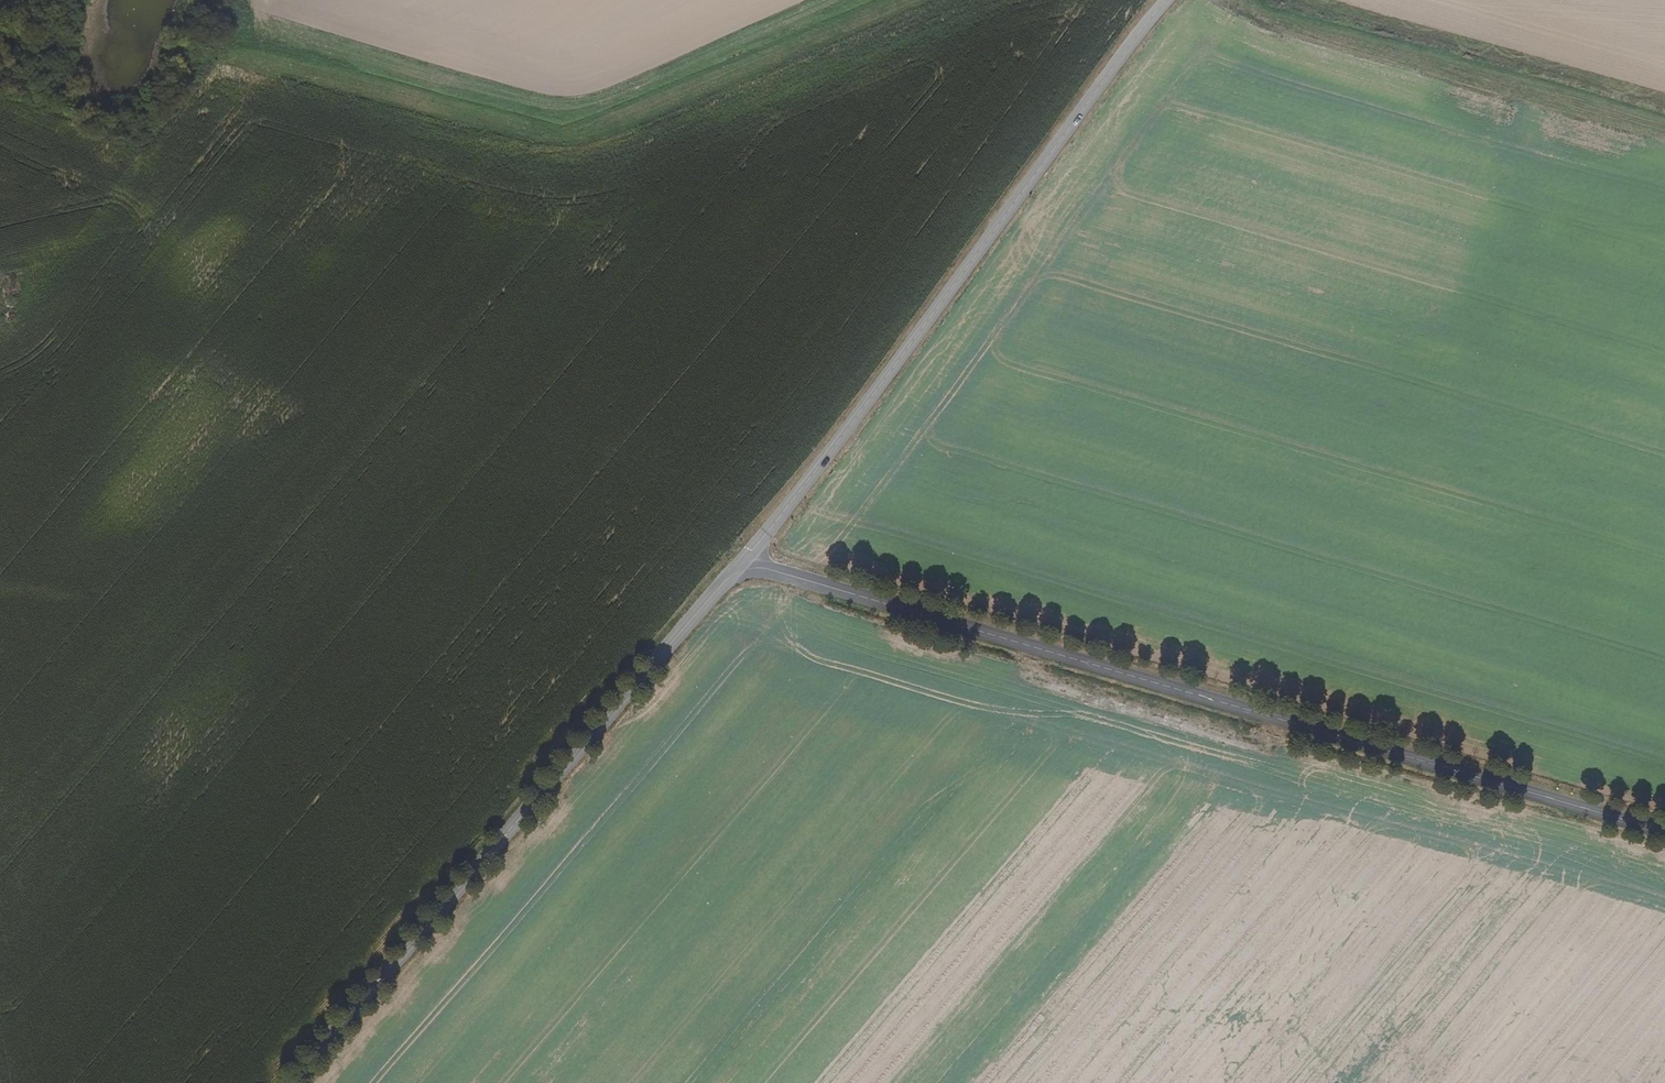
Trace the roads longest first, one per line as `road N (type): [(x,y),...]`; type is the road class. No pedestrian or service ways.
road 1 (tertiary): [(1664,832),(749,569)]
road 2 (tertiary): [(749,569),(752,552),(1166,0)]
road 3 (tertiary): [(291,1082),(716,591),(749,569)]

